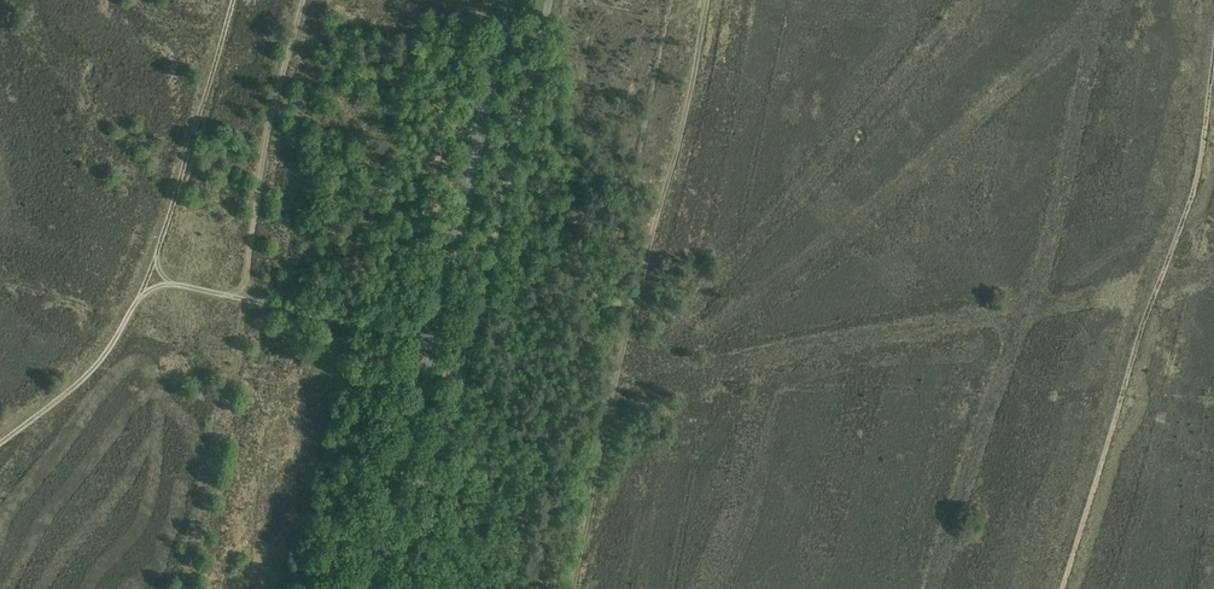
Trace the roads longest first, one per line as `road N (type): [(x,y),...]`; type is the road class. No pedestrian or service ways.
road 1 (secondary): [(376,588),(508,0)]
road 2 (track): [(1213,60),(1192,199),(1146,317),(1062,588)]
road 3 (track): [(233,0),(151,278),(244,299)]
road 4 (track): [(244,299),(273,111),(303,0)]
road 5 (track): [(151,278),(103,358),(0,443)]
road 6 (track): [(244,299),(394,333)]

